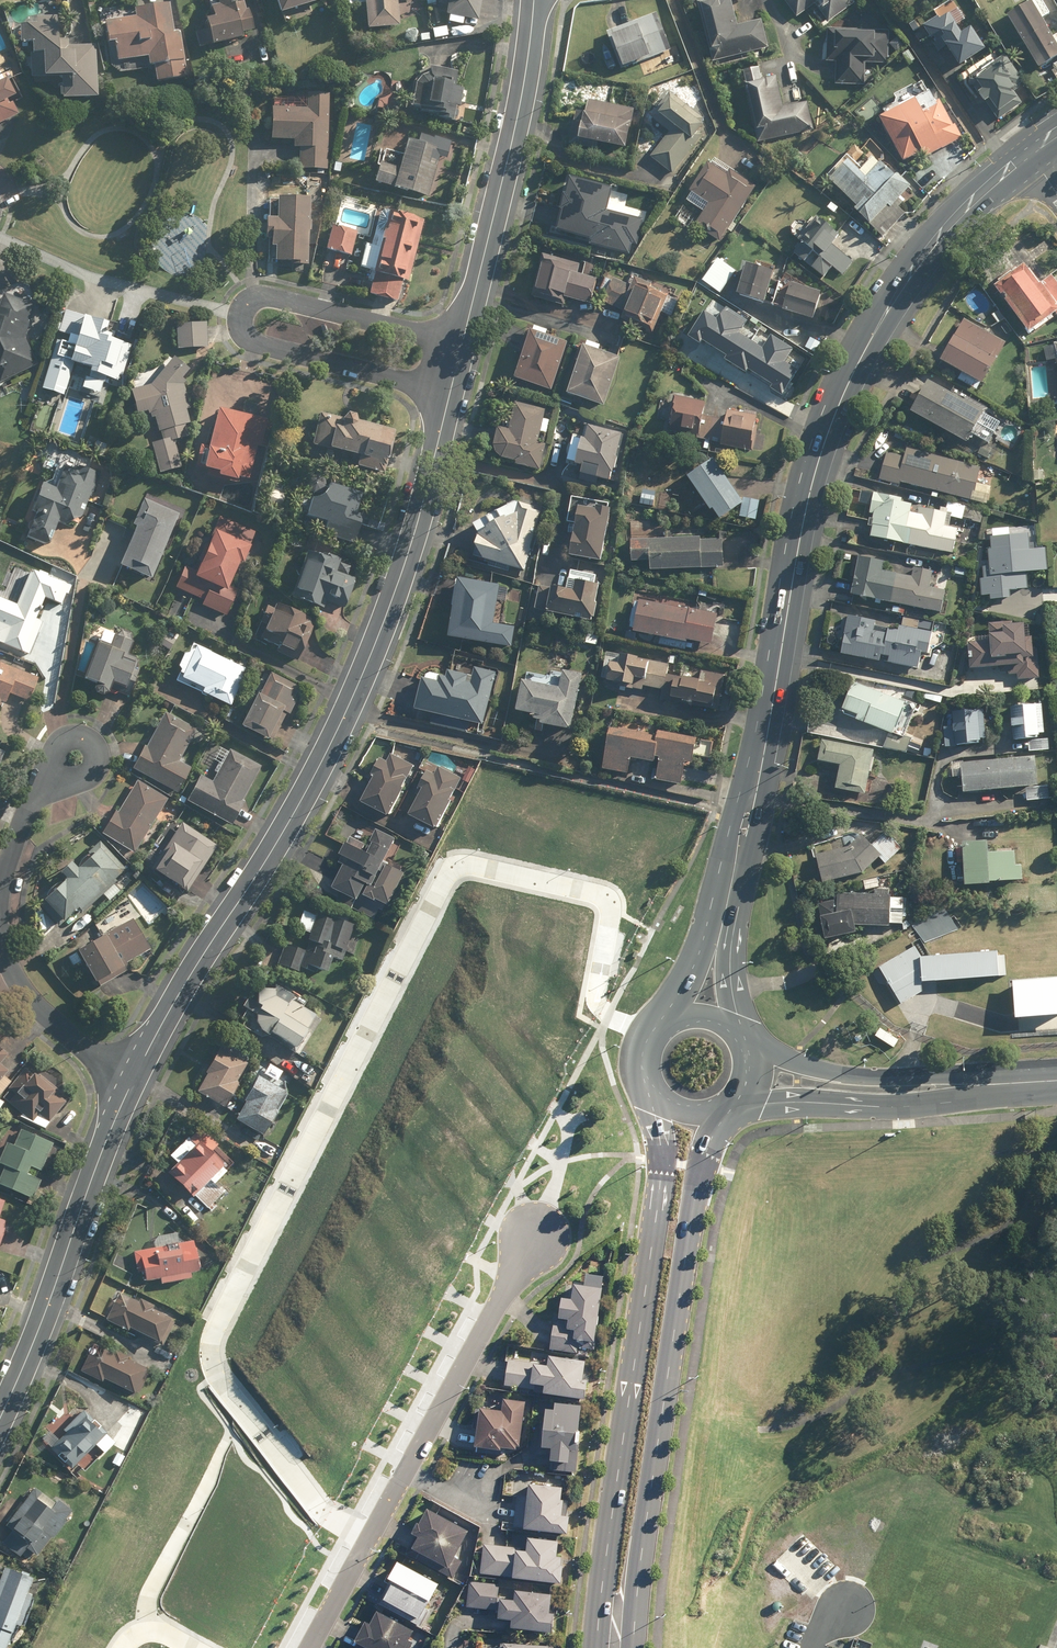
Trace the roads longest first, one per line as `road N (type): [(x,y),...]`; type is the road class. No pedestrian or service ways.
road 1 (residential): [(370,1537),(318,1505),(220,1376),(213,1344),(452,872),(478,867),(606,900),(612,911),(600,1004),(608,1016),(650,1032)]
road 2 (secondary): [(724,905),(809,484),(847,376),(944,231),(1030,151)]
road 3 (residential): [(135,1077),(342,721),(397,587),(450,392)]
road 4 (secondary): [(595,1647),(661,1161),(651,1098)]
road 5 (secondary): [(723,1112),(703,1137),(631,1647)]
road 6 (residential): [(450,392),(266,347),(249,338),(242,315),(258,299),(277,299),(463,343)]
road 7 (residential): [(0,1417),(135,1077)]
road 8 (residential): [(463,343),(511,142),(535,0)]
road 9 (residential): [(370,1537),(535,1235)]
road 10 (secondary): [(975,1088),(734,1104)]
road 11 (secondary): [(744,1039),(843,1077),(975,1088)]
road 12 (residential): [(0,941),(13,975),(50,1023),(135,1077)]
road 13 (residential): [(309,1647),(370,1537)]
road 14 (secondary): [(670,1015),(724,905)]

